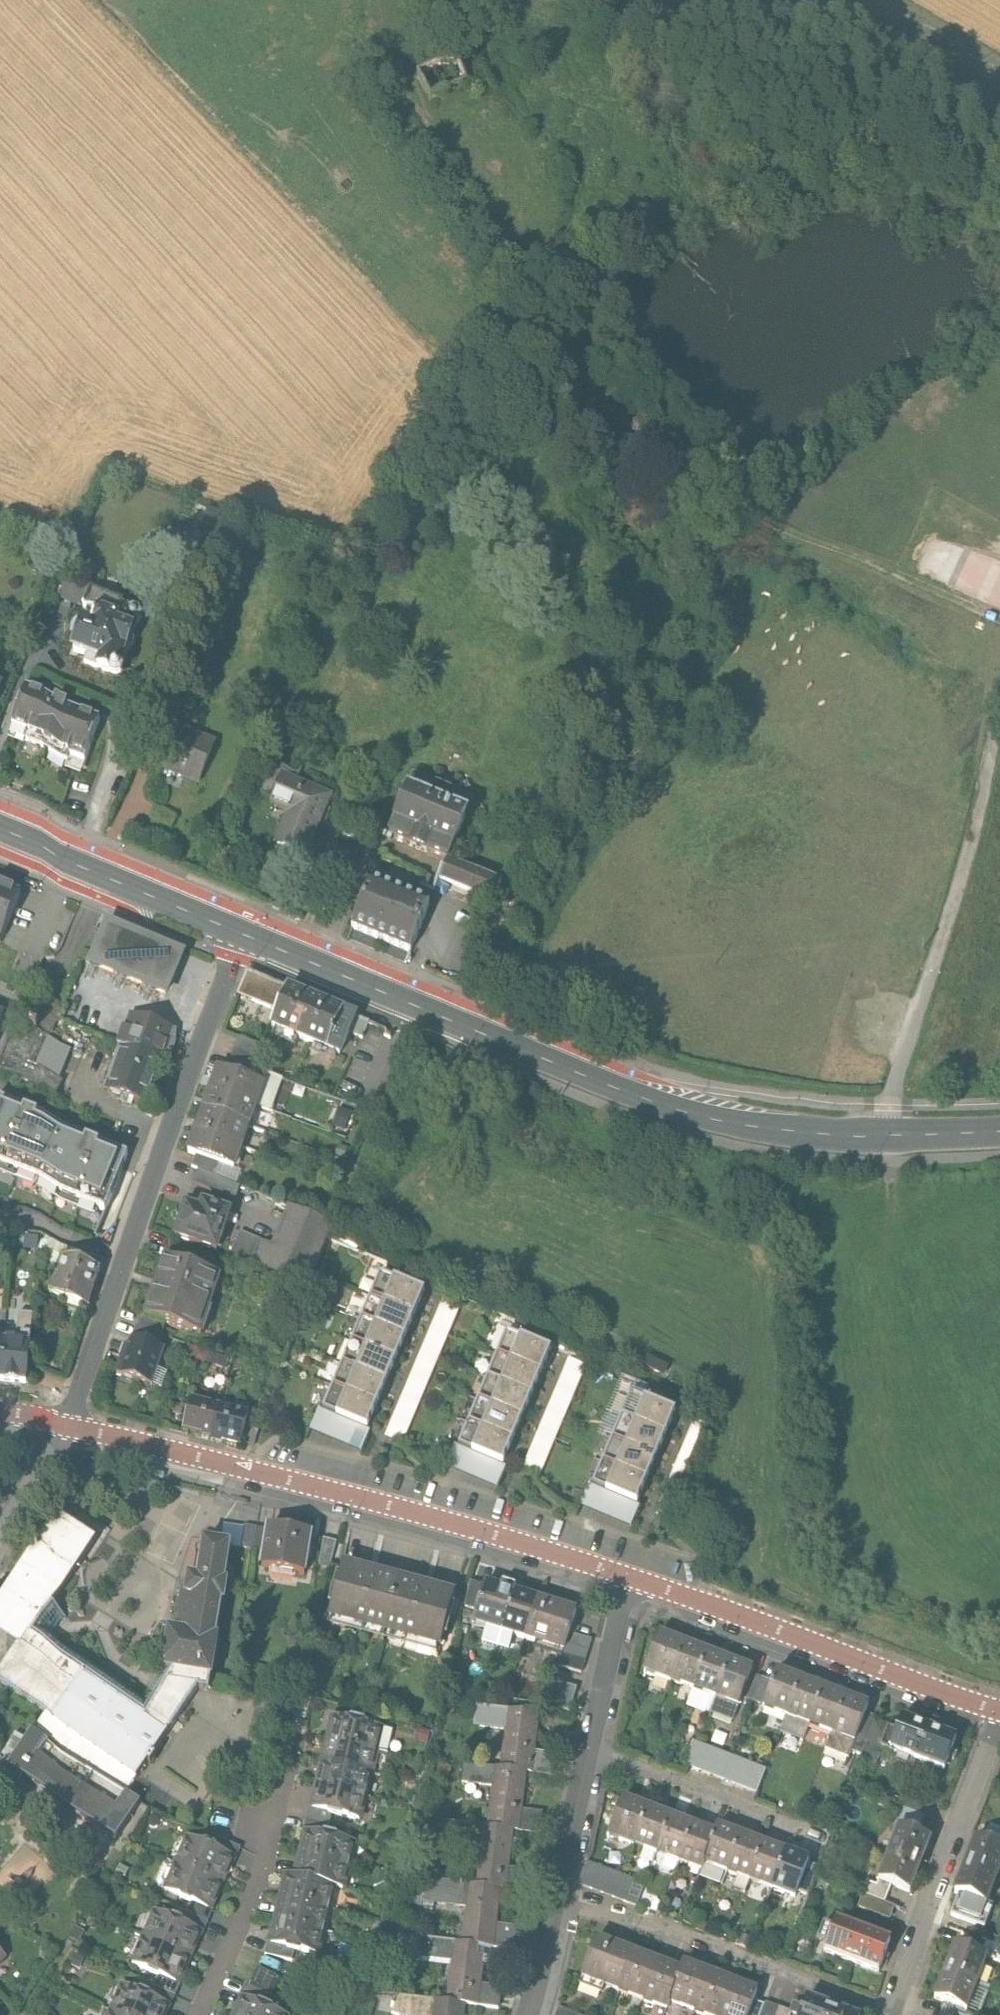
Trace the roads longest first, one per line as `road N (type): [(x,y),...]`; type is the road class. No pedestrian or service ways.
road 1 (primary): [(240,935),(649,1104),(792,1133),(999,1137)]
road 2 (residential): [(627,1583),(242,1472),(69,1433)]
road 3 (track): [(999,628),(769,521),(633,429),(567,367),(544,317)]
road 4 (residential): [(240,935),(69,1433)]
road 5 (residential): [(999,1719),(627,1583)]
road 6 (residential): [(558,1914),(665,1937),(868,2014)]
road 7 (residential): [(999,1723),(896,2014)]
road 8 (residential): [(207,2014),(266,1878),(299,1742)]
road 9 (primary): [(0,835),(240,935)]
road 10 (residential): [(592,1756),(819,1844)]
road 11 (residential): [(627,1583),(592,1756)]
road 12 (residential): [(592,1756),(558,1914)]
road 13 (residential): [(69,1433),(0,1546)]

